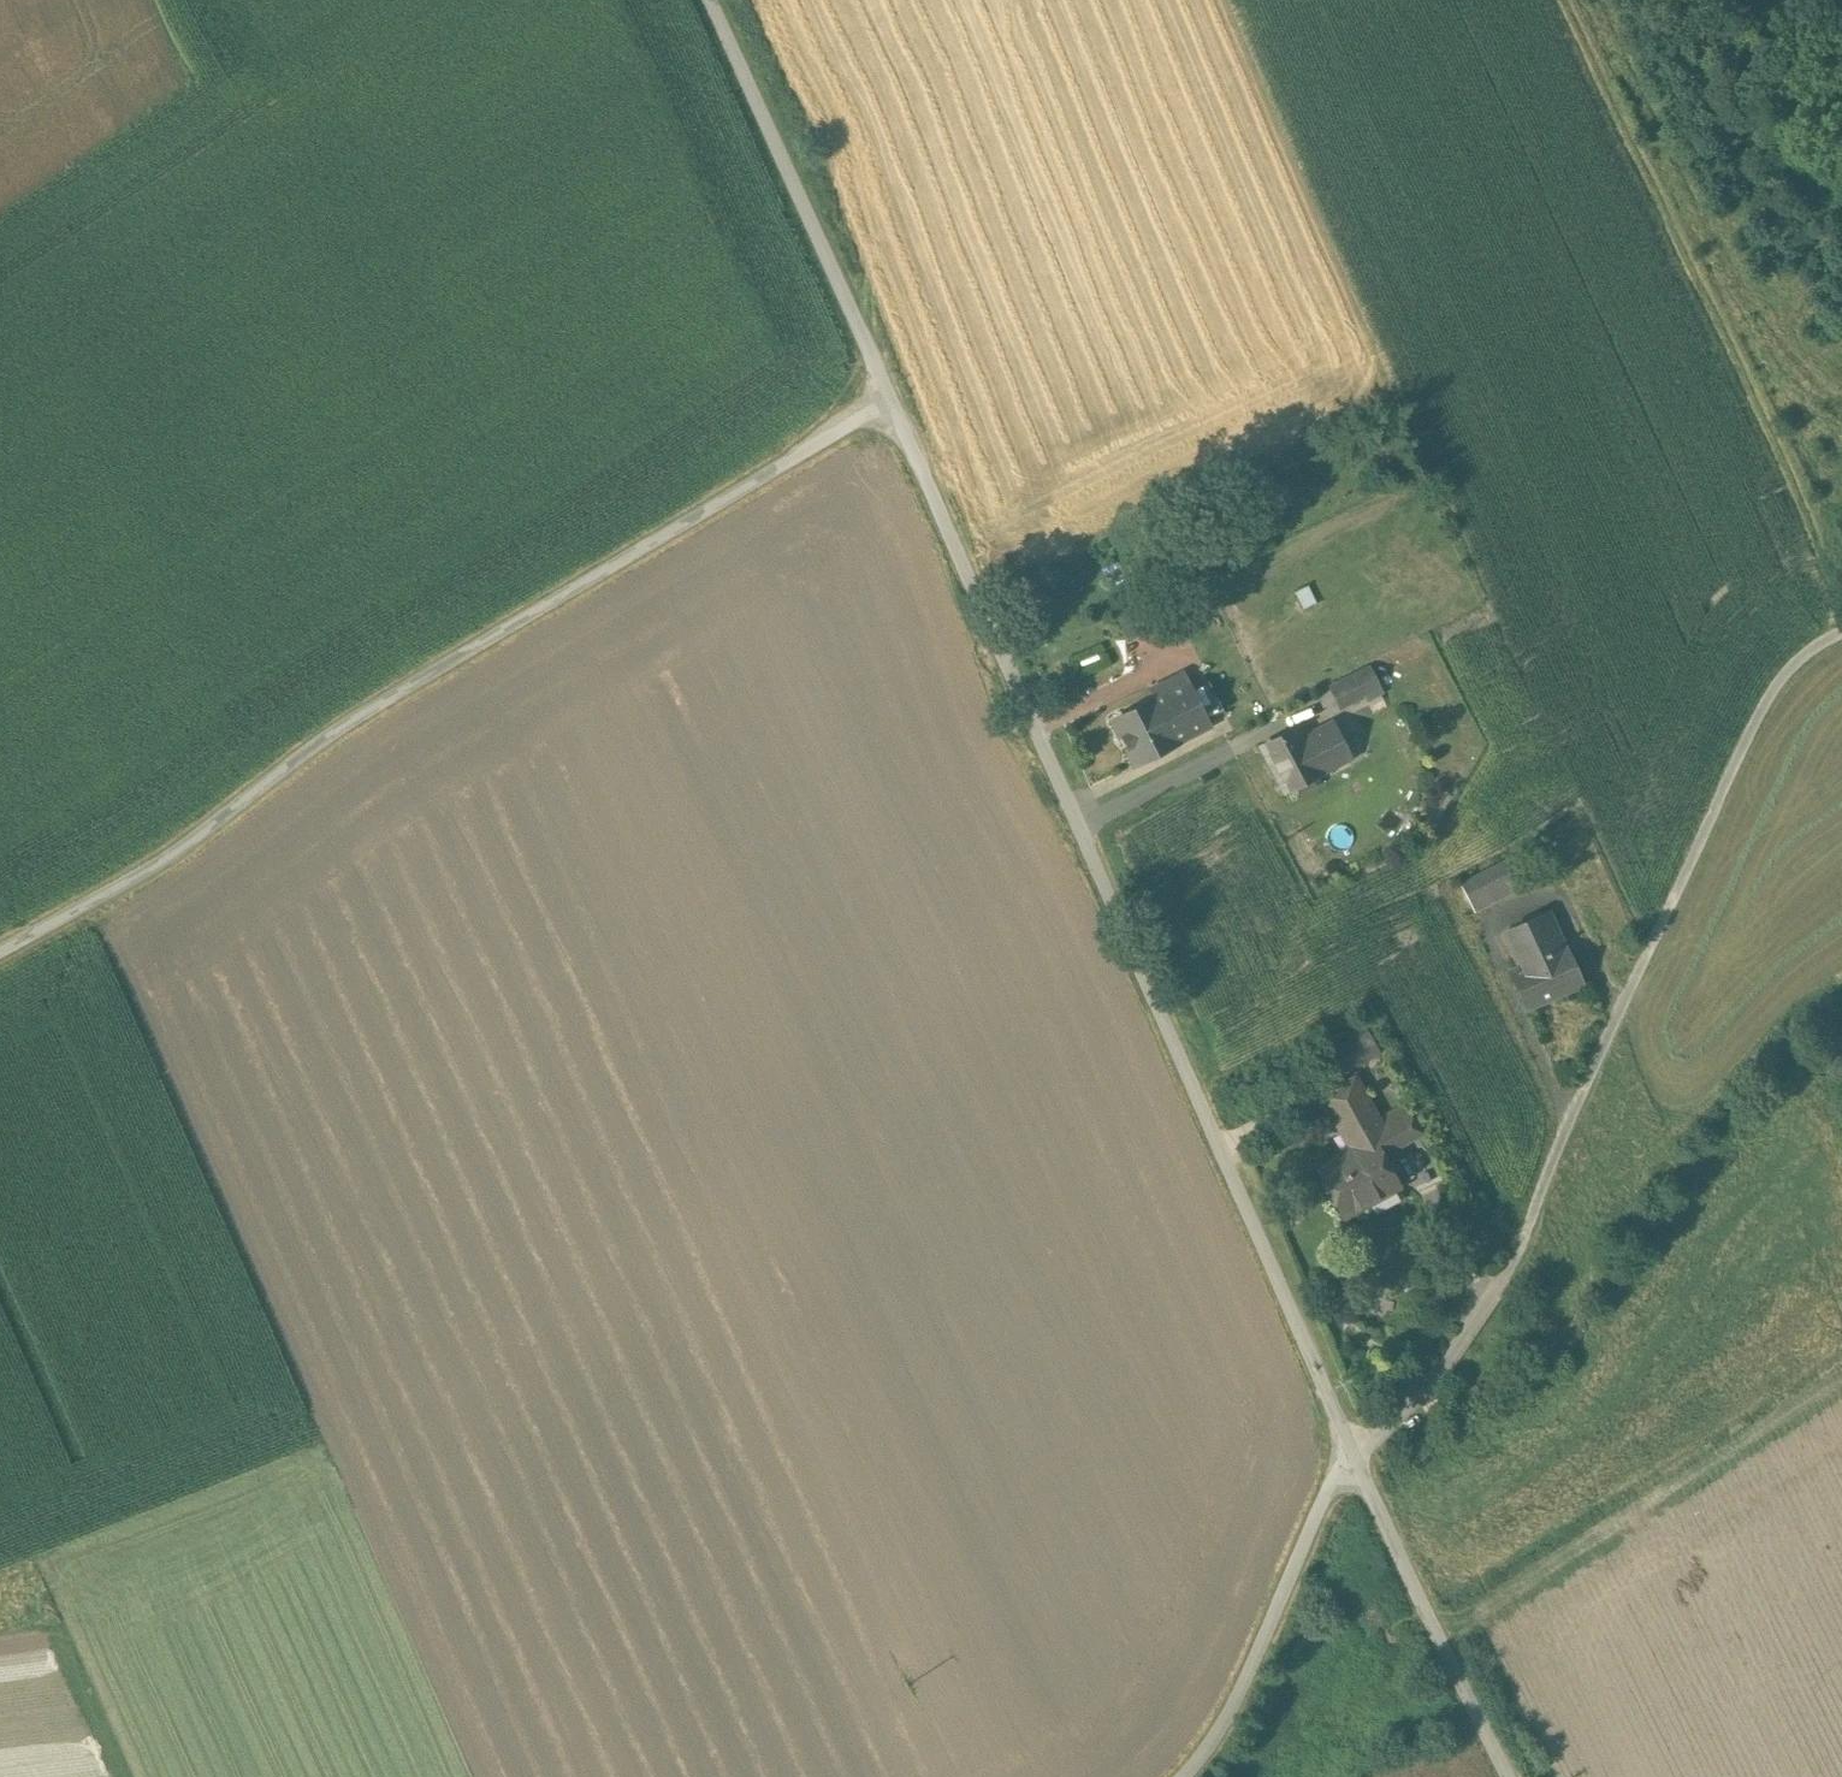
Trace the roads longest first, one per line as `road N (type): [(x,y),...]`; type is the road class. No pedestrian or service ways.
road 1 (unclassified): [(1357,1455),(894,396)]
road 2 (unclassified): [(0,955),(398,690),(894,396)]
road 3 (unclassified): [(1841,634),(1783,680),(1751,728),(1513,1261),(1472,1328),(1357,1455)]
road 4 (unclassified): [(894,396),(705,0)]
road 5 (unclassified): [(1357,1455),(1324,1497),(1232,1710),(1184,1776)]
road 6 (unclassified): [(1515,1776),(1357,1455)]

